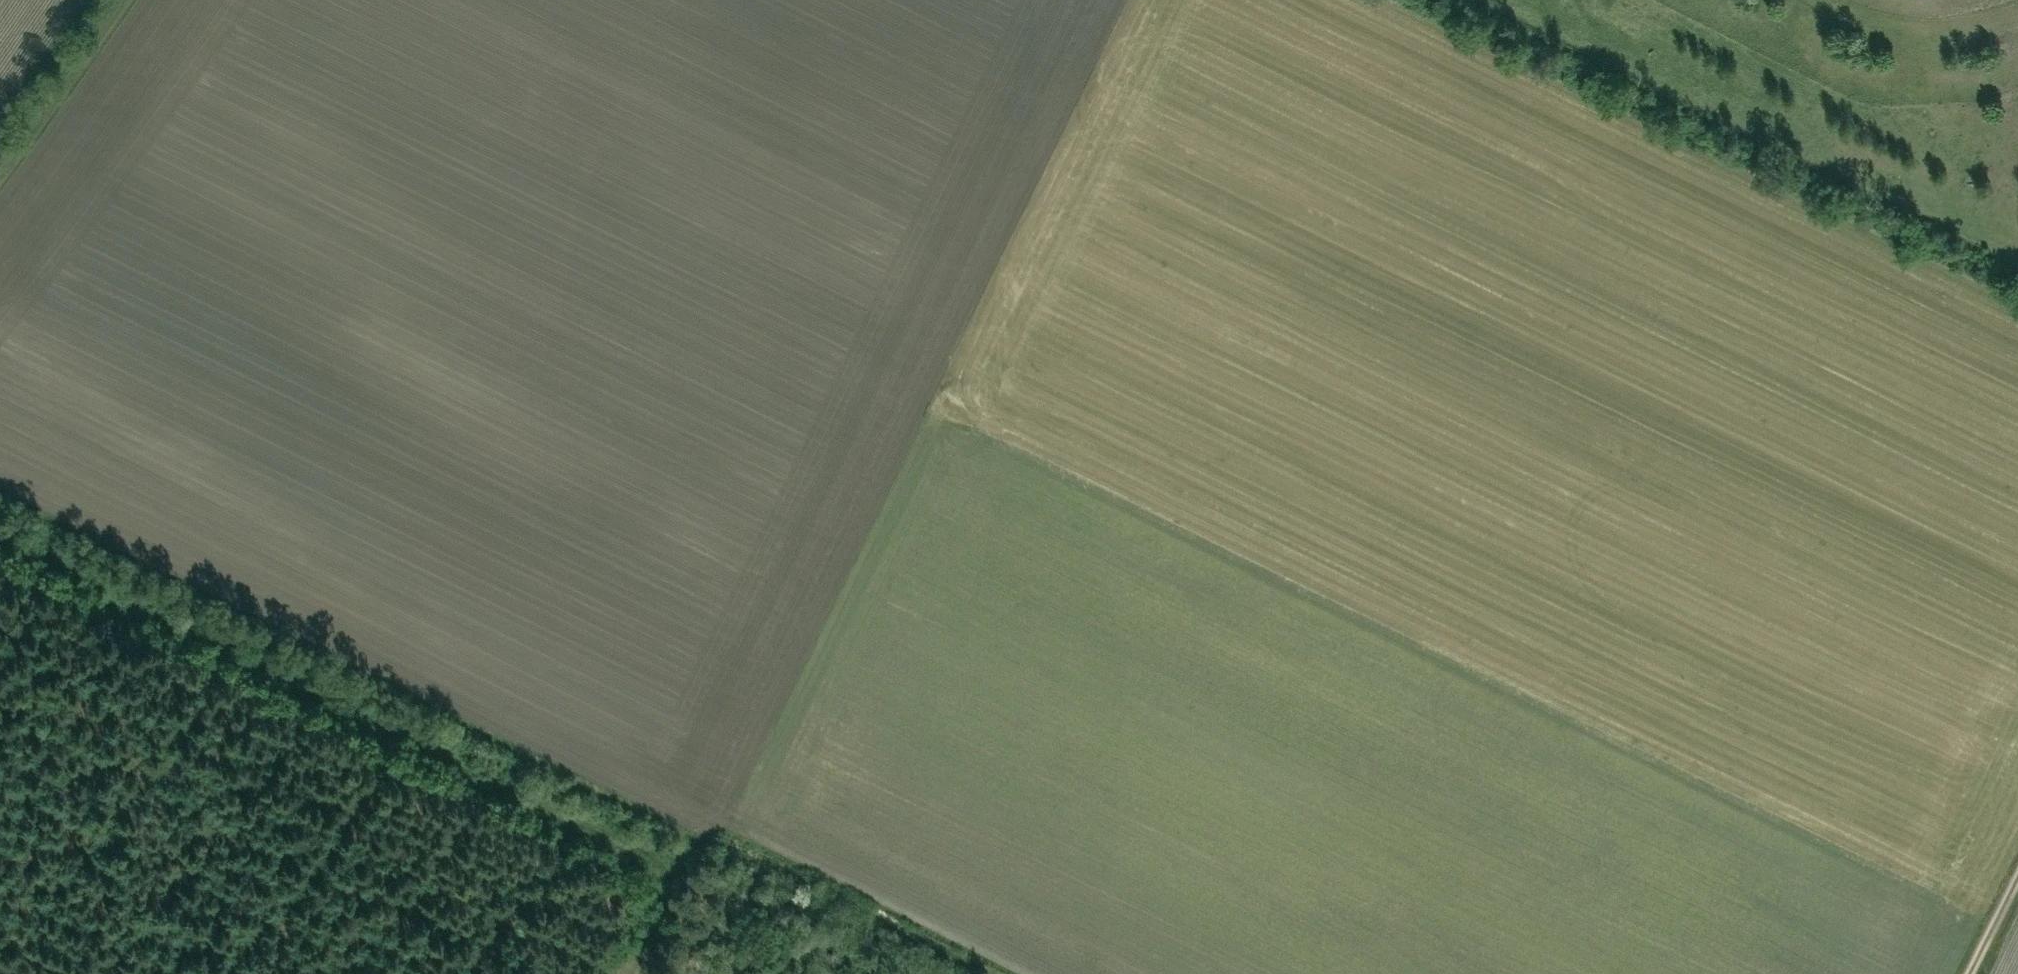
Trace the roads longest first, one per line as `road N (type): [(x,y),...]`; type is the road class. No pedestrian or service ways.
road 1 (track): [(0,510),(666,844),(684,889),(643,973)]
road 2 (track): [(0,181),(120,0)]

